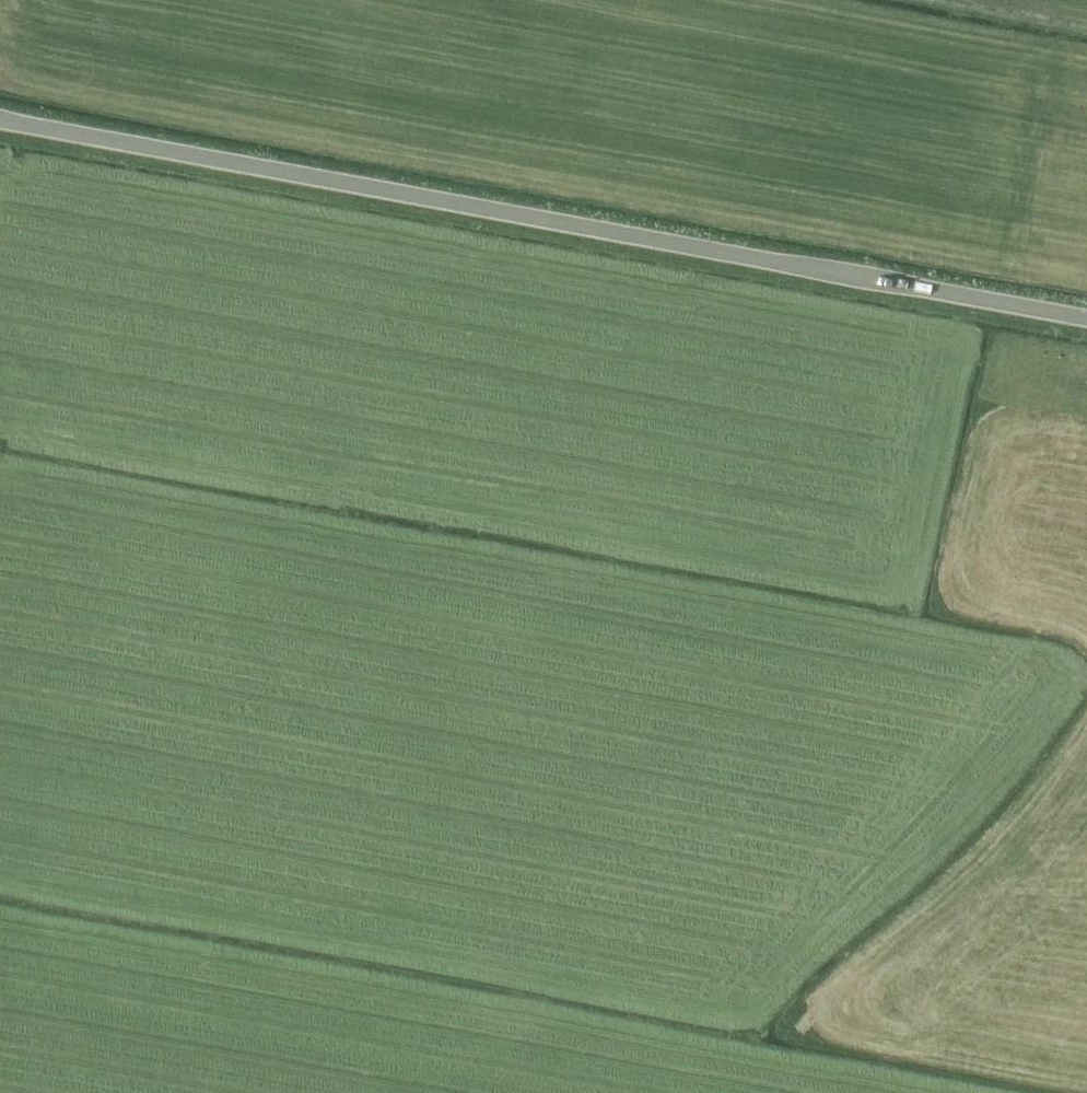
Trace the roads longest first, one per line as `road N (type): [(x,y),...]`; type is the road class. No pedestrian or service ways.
road 1 (unclassified): [(1086,320),(0,120)]

